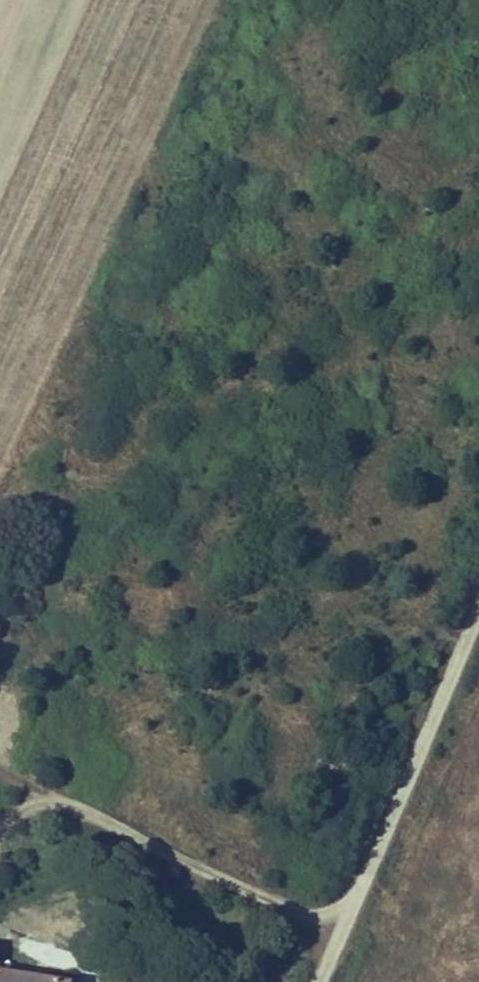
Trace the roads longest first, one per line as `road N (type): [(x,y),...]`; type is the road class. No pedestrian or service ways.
road 1 (unclassified): [(0,822),(30,795),(70,797),(266,896),(344,922)]
road 2 (unclassified): [(478,600),(344,922)]

